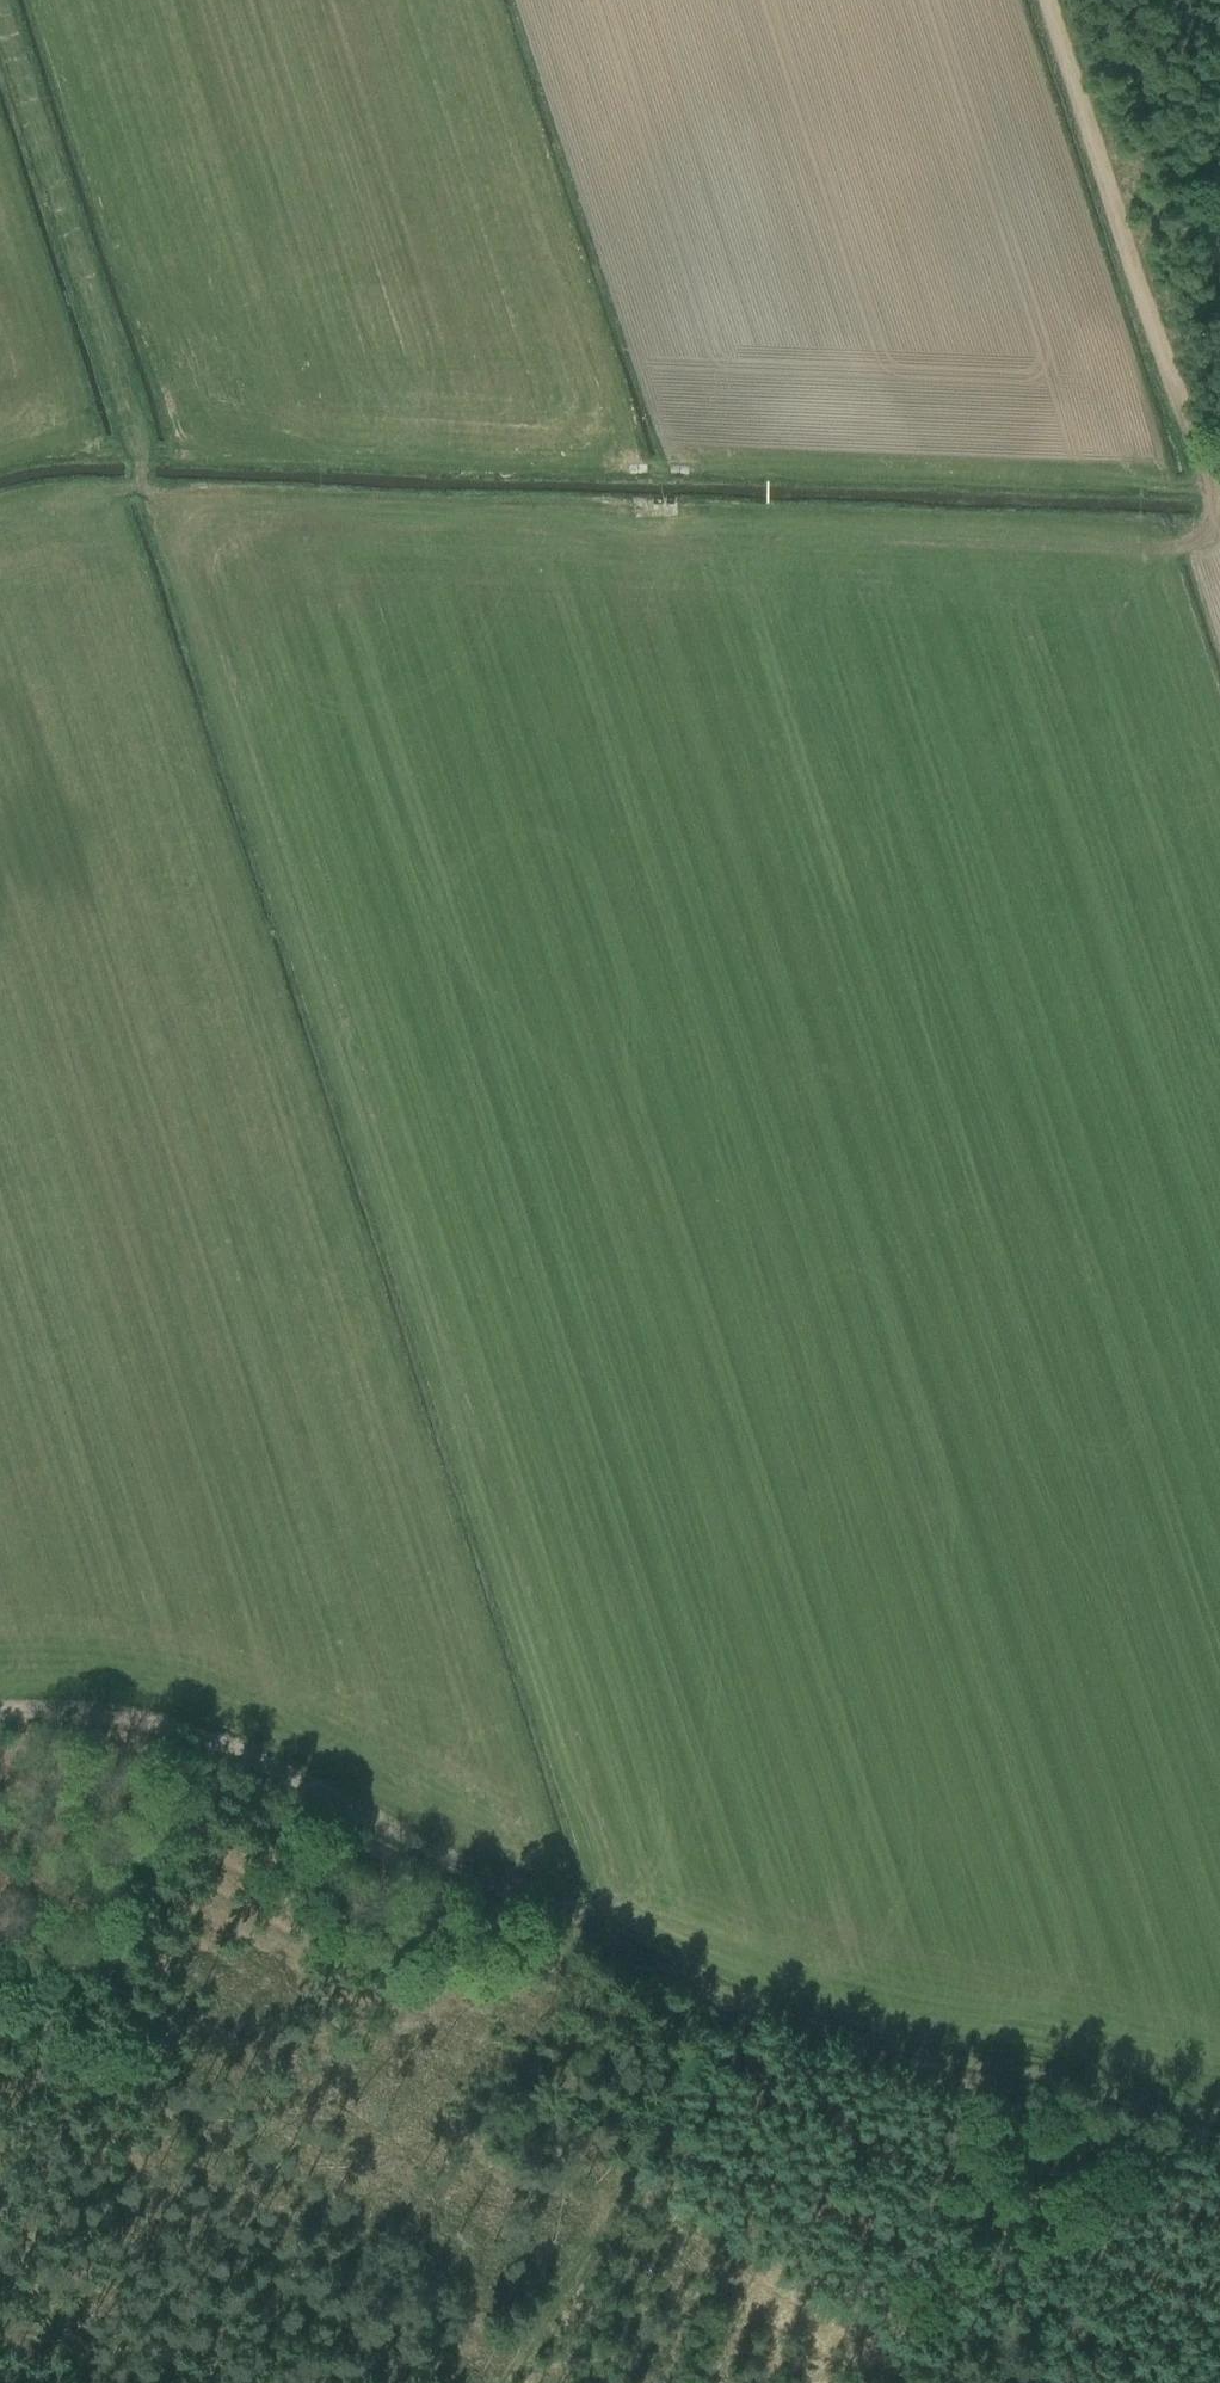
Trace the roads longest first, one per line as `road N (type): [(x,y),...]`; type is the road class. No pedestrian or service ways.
road 1 (track): [(1219,2122),(728,1998),(211,1738),(84,1712),(0,1715)]

